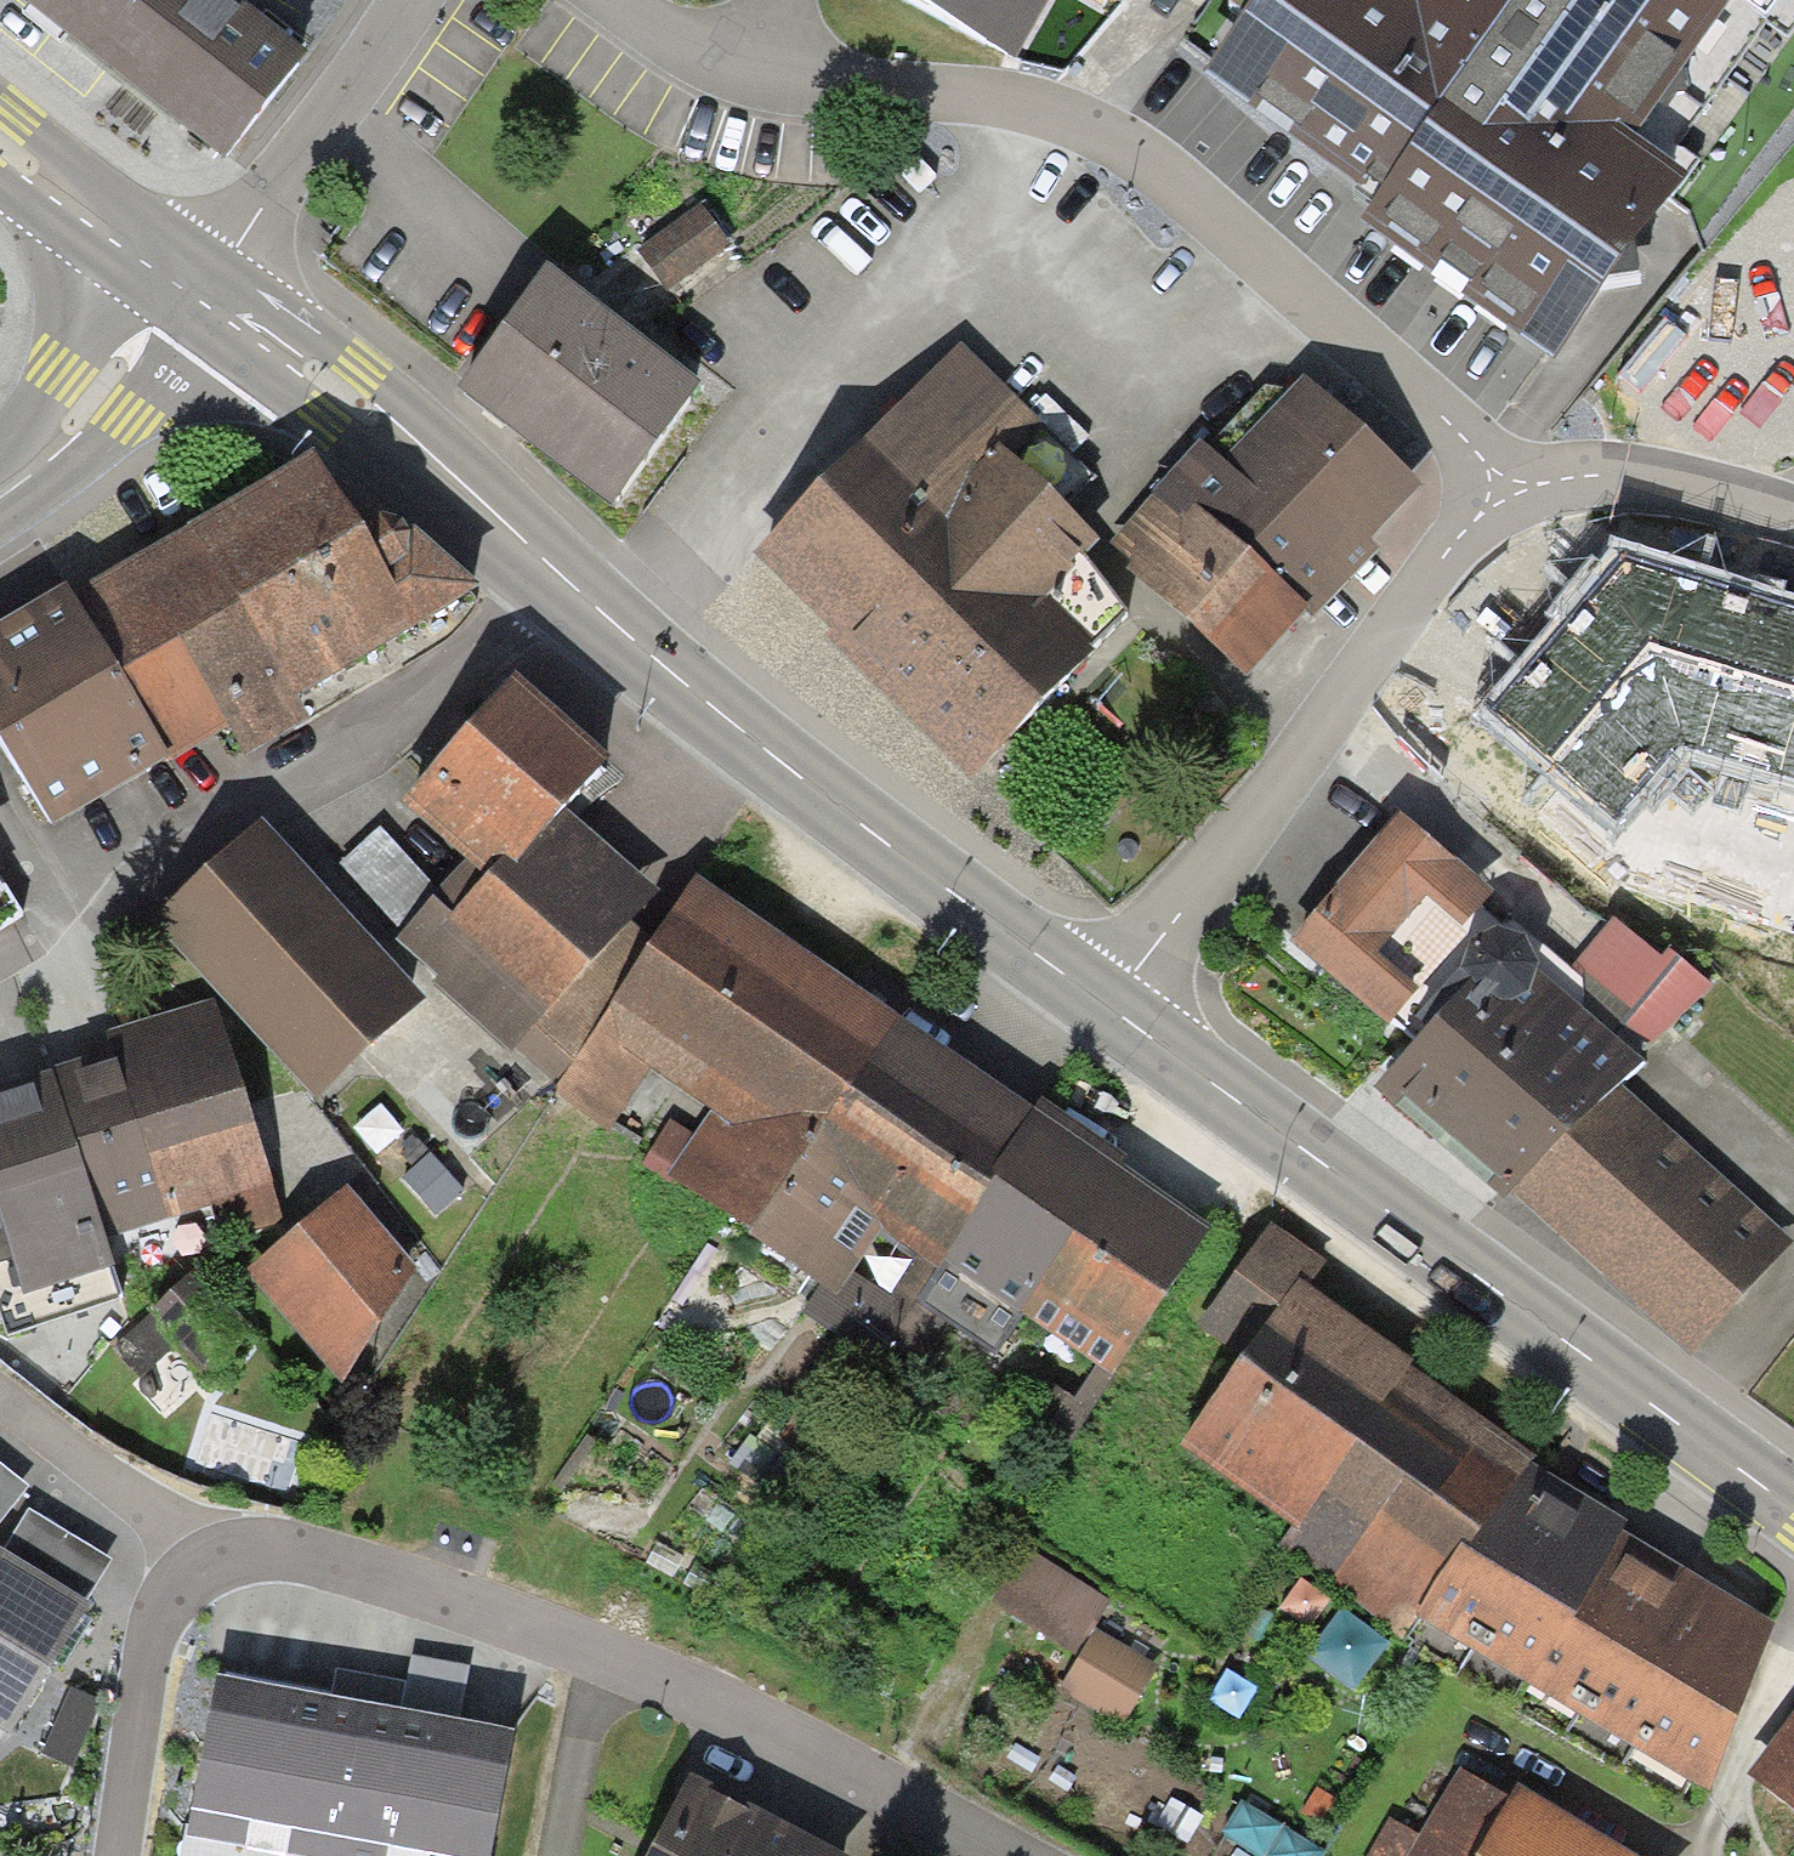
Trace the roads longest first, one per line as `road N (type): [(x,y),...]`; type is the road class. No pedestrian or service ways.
road 1 (residential): [(997,1855),(604,1646),(272,1546),(220,1551),(0,1400)]
road 2 (residential): [(603,0),(748,73),(1003,106),(1086,128),(1171,182),(1341,327),(1503,488)]
road 3 (primary): [(1108,1007),(1793,1510)]
road 4 (residential): [(560,575),(464,679),(393,732),(158,873),(56,977),(0,1011)]
road 5 (primary): [(560,575),(828,800),(1108,1007)]
road 6 (residential): [(1503,488),(1108,1007)]
road 7 (primary): [(190,287),(343,394),(560,575)]
road 8 (residential): [(406,0),(268,204),(190,287)]
road 9 (residential): [(1503,488),(1617,475),(1793,525)]
road 10 (secondary): [(190,287),(49,454),(0,490)]
road 11 (primary): [(0,151),(190,287)]

